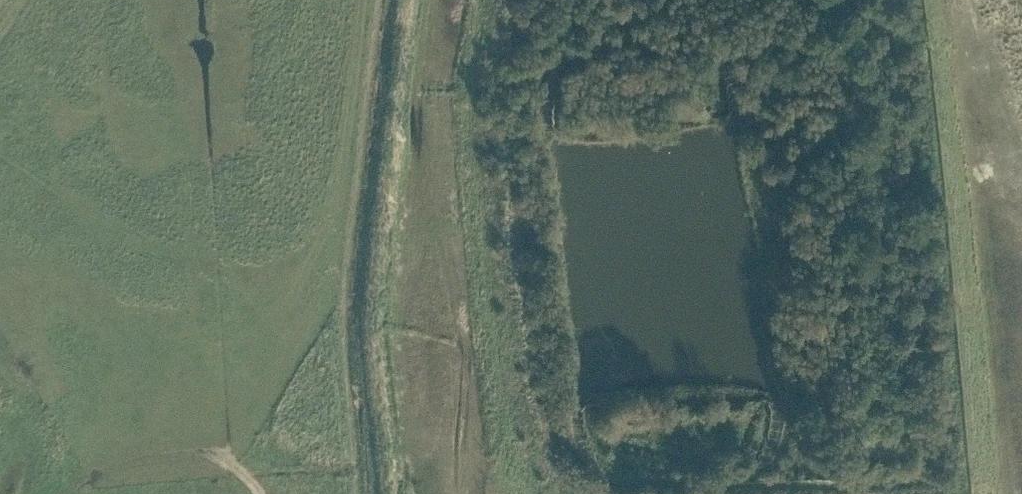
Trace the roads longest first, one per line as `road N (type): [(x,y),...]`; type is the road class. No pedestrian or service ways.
road 1 (track): [(966,0),(1021,192)]

